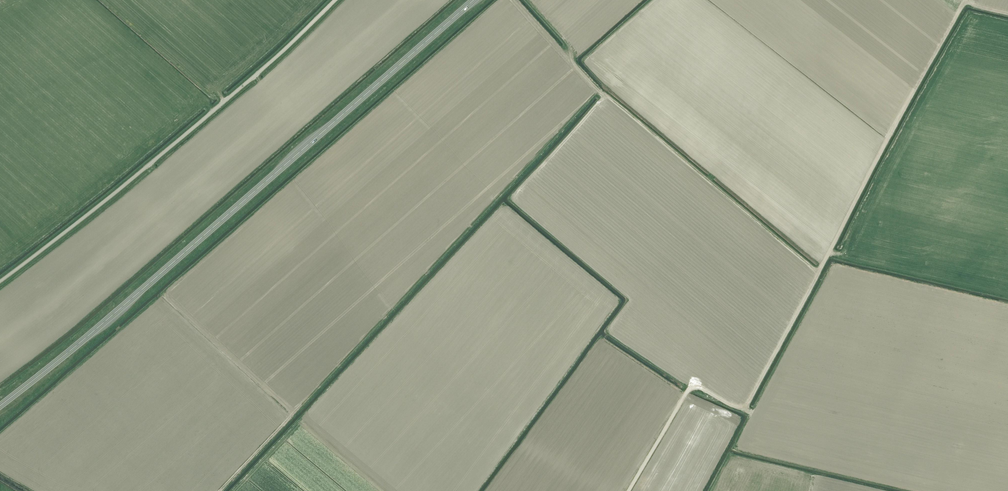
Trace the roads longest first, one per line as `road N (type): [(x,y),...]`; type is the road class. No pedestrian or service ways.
road 1 (trunk): [(0,405),(477,0)]
road 2 (unclassified): [(0,280),(188,132),(335,0)]

